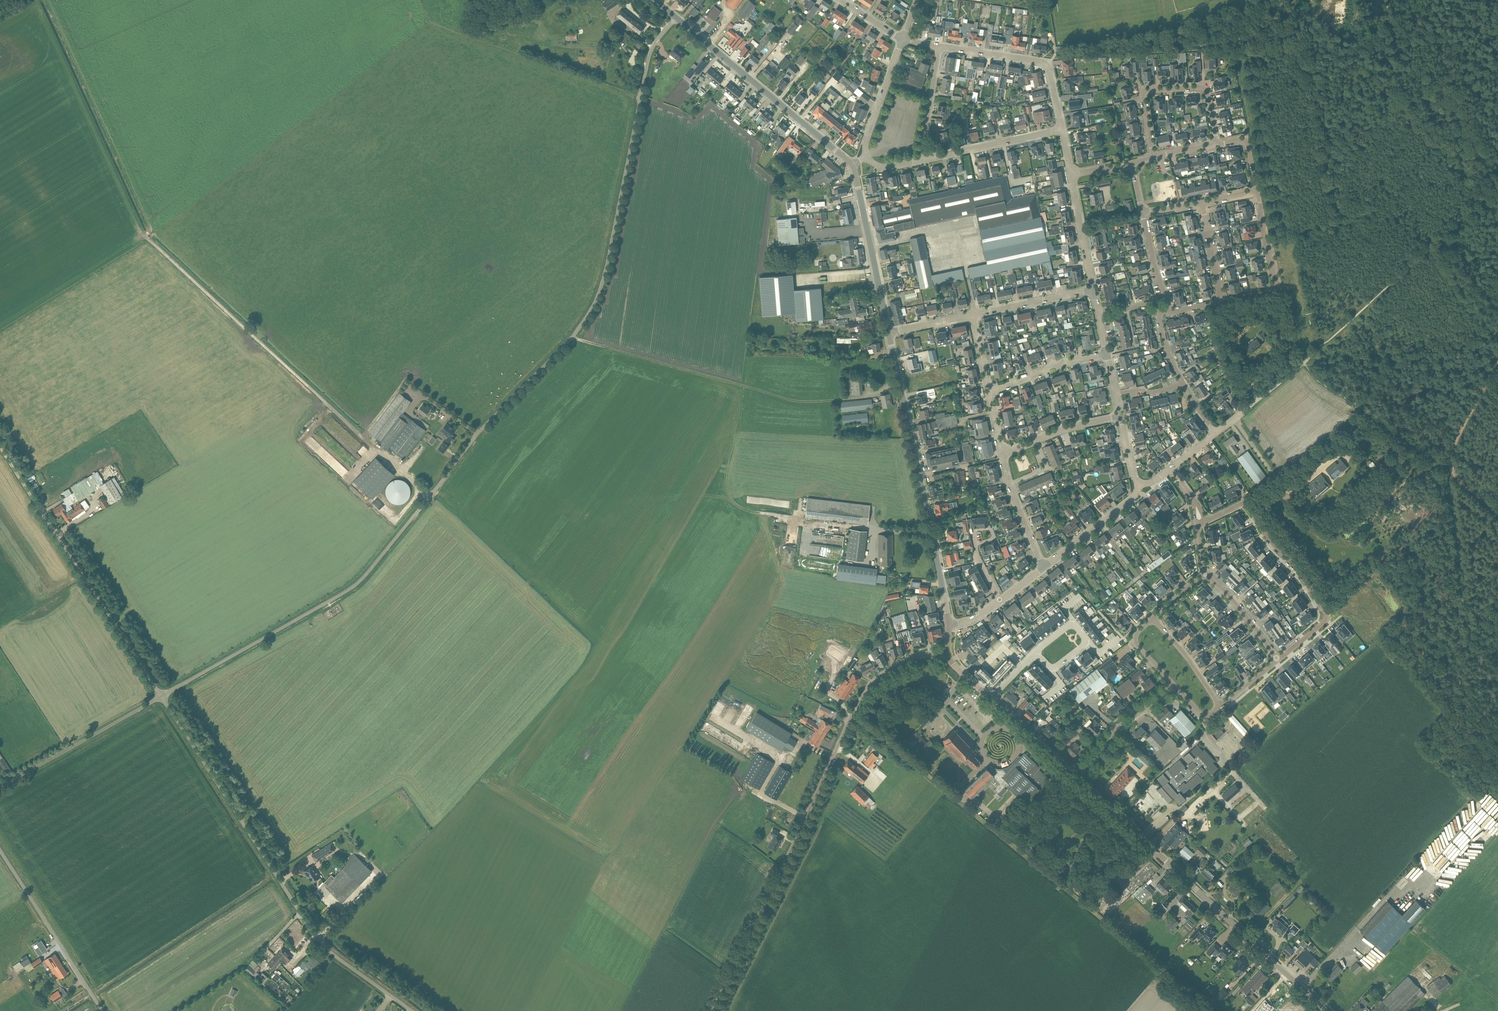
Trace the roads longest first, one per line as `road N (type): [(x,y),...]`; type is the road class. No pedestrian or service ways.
road 1 (unclassified): [(162,696),(354,582),(578,329),(605,266),(649,56),(676,17)]
road 2 (unclassified): [(709,1010),(870,686),(915,659),(948,653)]
road 3 (unclassified): [(411,1010),(313,932),(162,696)]
road 4 (tertiary): [(1325,1010),(1074,775)]
road 5 (tertiary): [(949,624),(890,333)]
road 6 (track): [(570,337),(801,401),(841,400)]
road 7 (tertiary): [(853,165),(676,17)]
road 8 (unclassified): [(162,696),(40,510)]
road 9 (residential): [(1199,520),(1245,502),(1326,618)]
road 10 (unclassified): [(102,1010),(0,850)]
road 11 (residential): [(1153,157),(1143,91),(1205,87),(1217,144)]
road 12 (secondary): [(0,786),(162,696)]
road 13 (residential): [(1062,130),(1047,63),(939,47)]
road 14 (tertiary): [(890,333),(853,165)]
road 15 (residential): [(1224,302),(1279,288),(1258,191)]
road 16 (track): [(853,714),(966,801)]
road 17 (residential): [(924,158),(1062,130)]
road 18 (residential): [(1074,775),(1173,685)]
road 19 (residential): [(987,392),(1107,354)]
road 20 (unclassified): [(863,158),(903,39)]
road 21 (residential): [(973,316),(1094,290)]
road 22 (unclassified): [(1045,567),(1139,492)]

